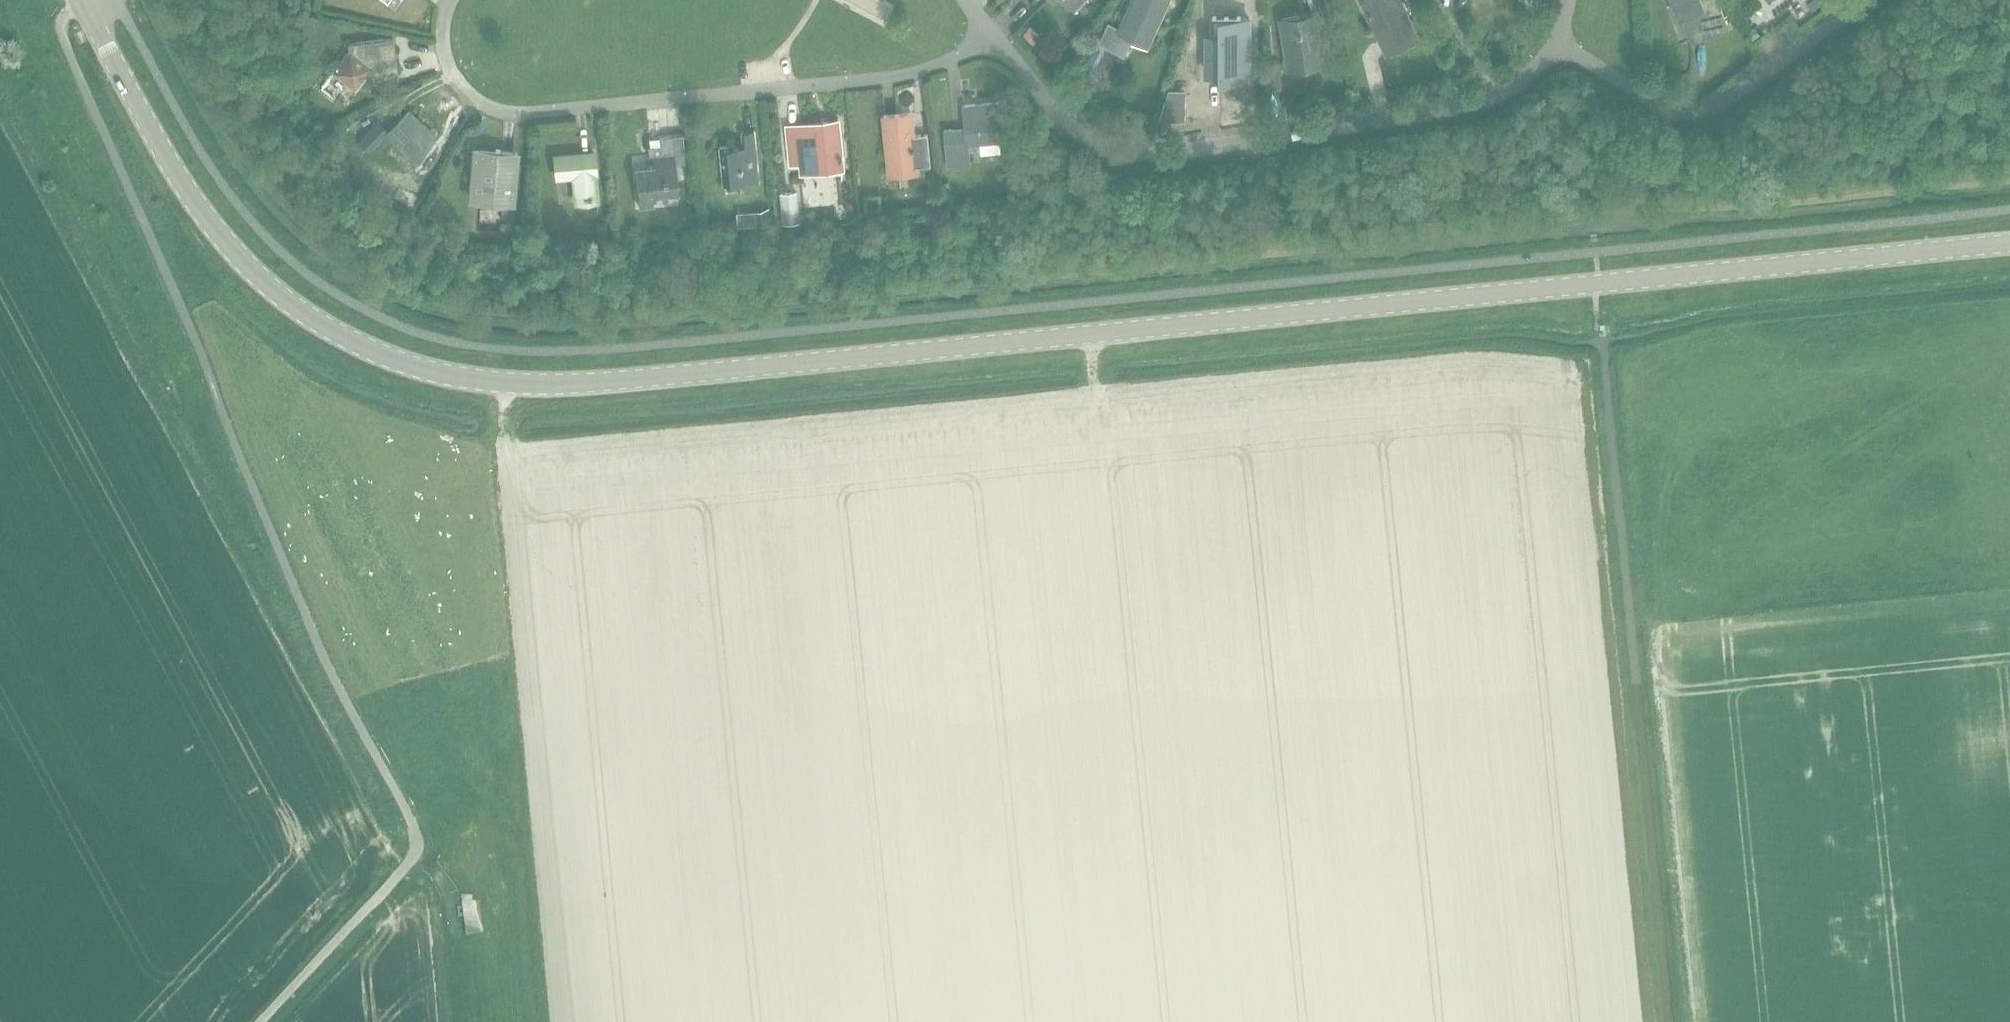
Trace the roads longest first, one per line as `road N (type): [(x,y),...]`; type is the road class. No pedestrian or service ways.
road 1 (tertiary): [(2009,242),(621,379),(478,380),(346,338),(256,276),(184,185),(83,2)]
road 2 (residential): [(993,31),(963,53),(904,75),(513,114),(469,95),(450,70),(443,33),(452,0)]
road 3 (residential): [(1556,44),(1518,81),(1461,106),(1142,153),(1100,144),(1065,121),(993,31)]
road 4 (residential): [(1556,44),(1668,110),(1694,115),(1716,108),(1864,0)]
road 5 (unclassified): [(260,1021),(404,868)]

